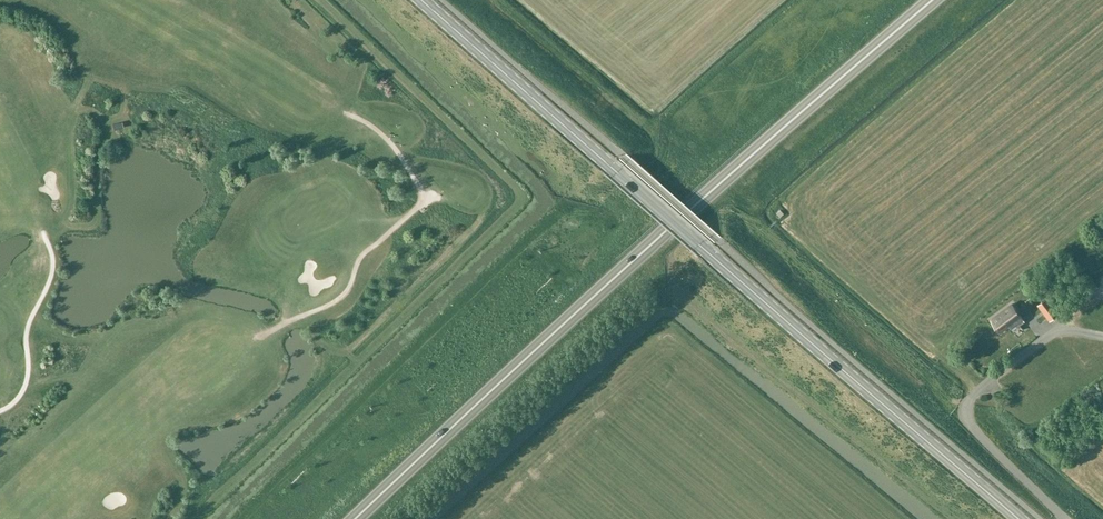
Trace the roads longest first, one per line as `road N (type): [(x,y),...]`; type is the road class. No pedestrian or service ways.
road 1 (tertiary): [(1019,518),(423,0)]
road 2 (trunk): [(360,518),(634,261),(932,0)]

